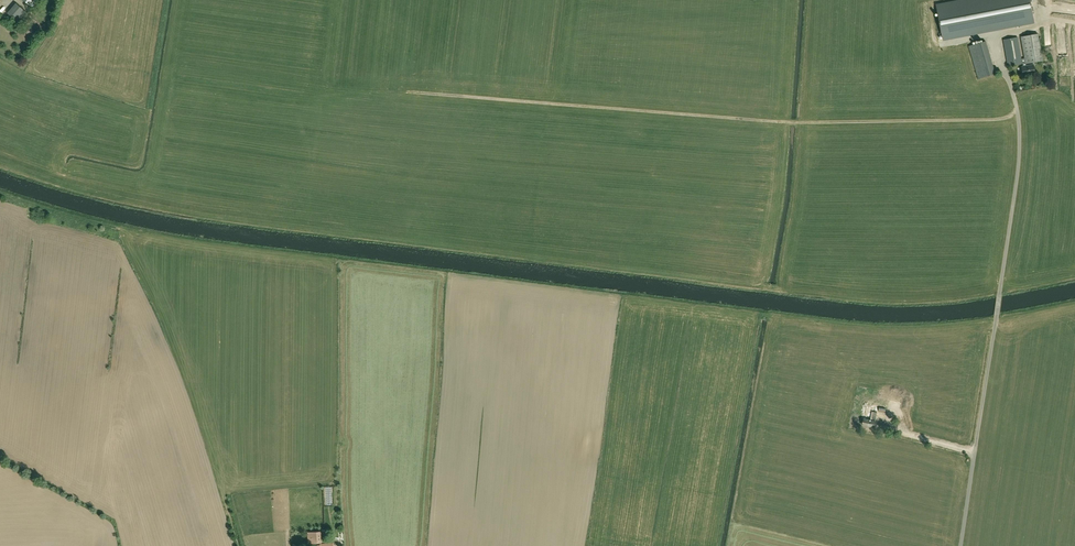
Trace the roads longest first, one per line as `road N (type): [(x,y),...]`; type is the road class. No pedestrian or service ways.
road 1 (track): [(1017,108),(993,119),(798,123),(407,92),(323,94)]

